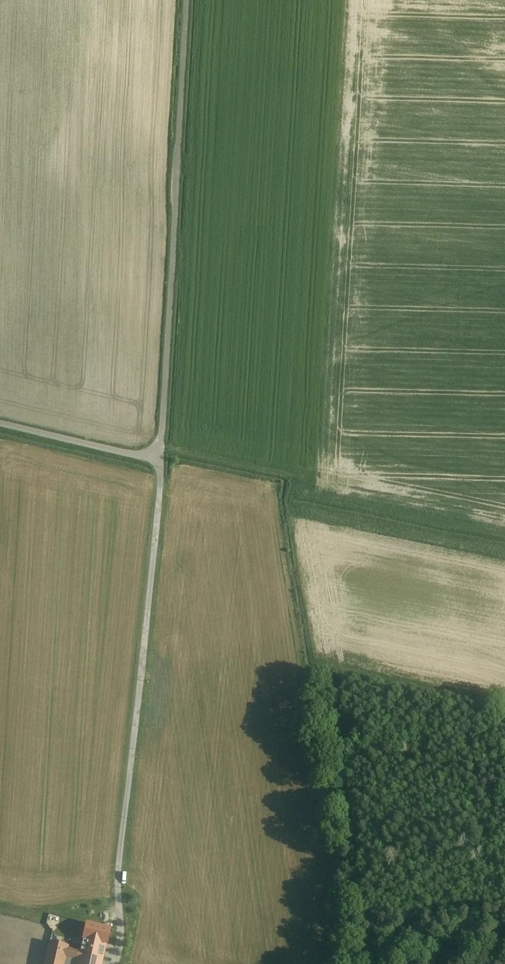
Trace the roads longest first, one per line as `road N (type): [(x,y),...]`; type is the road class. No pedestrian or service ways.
road 1 (unclassified): [(0,423),(160,461),(186,0)]
road 2 (track): [(121,913),(52,917),(0,906)]

